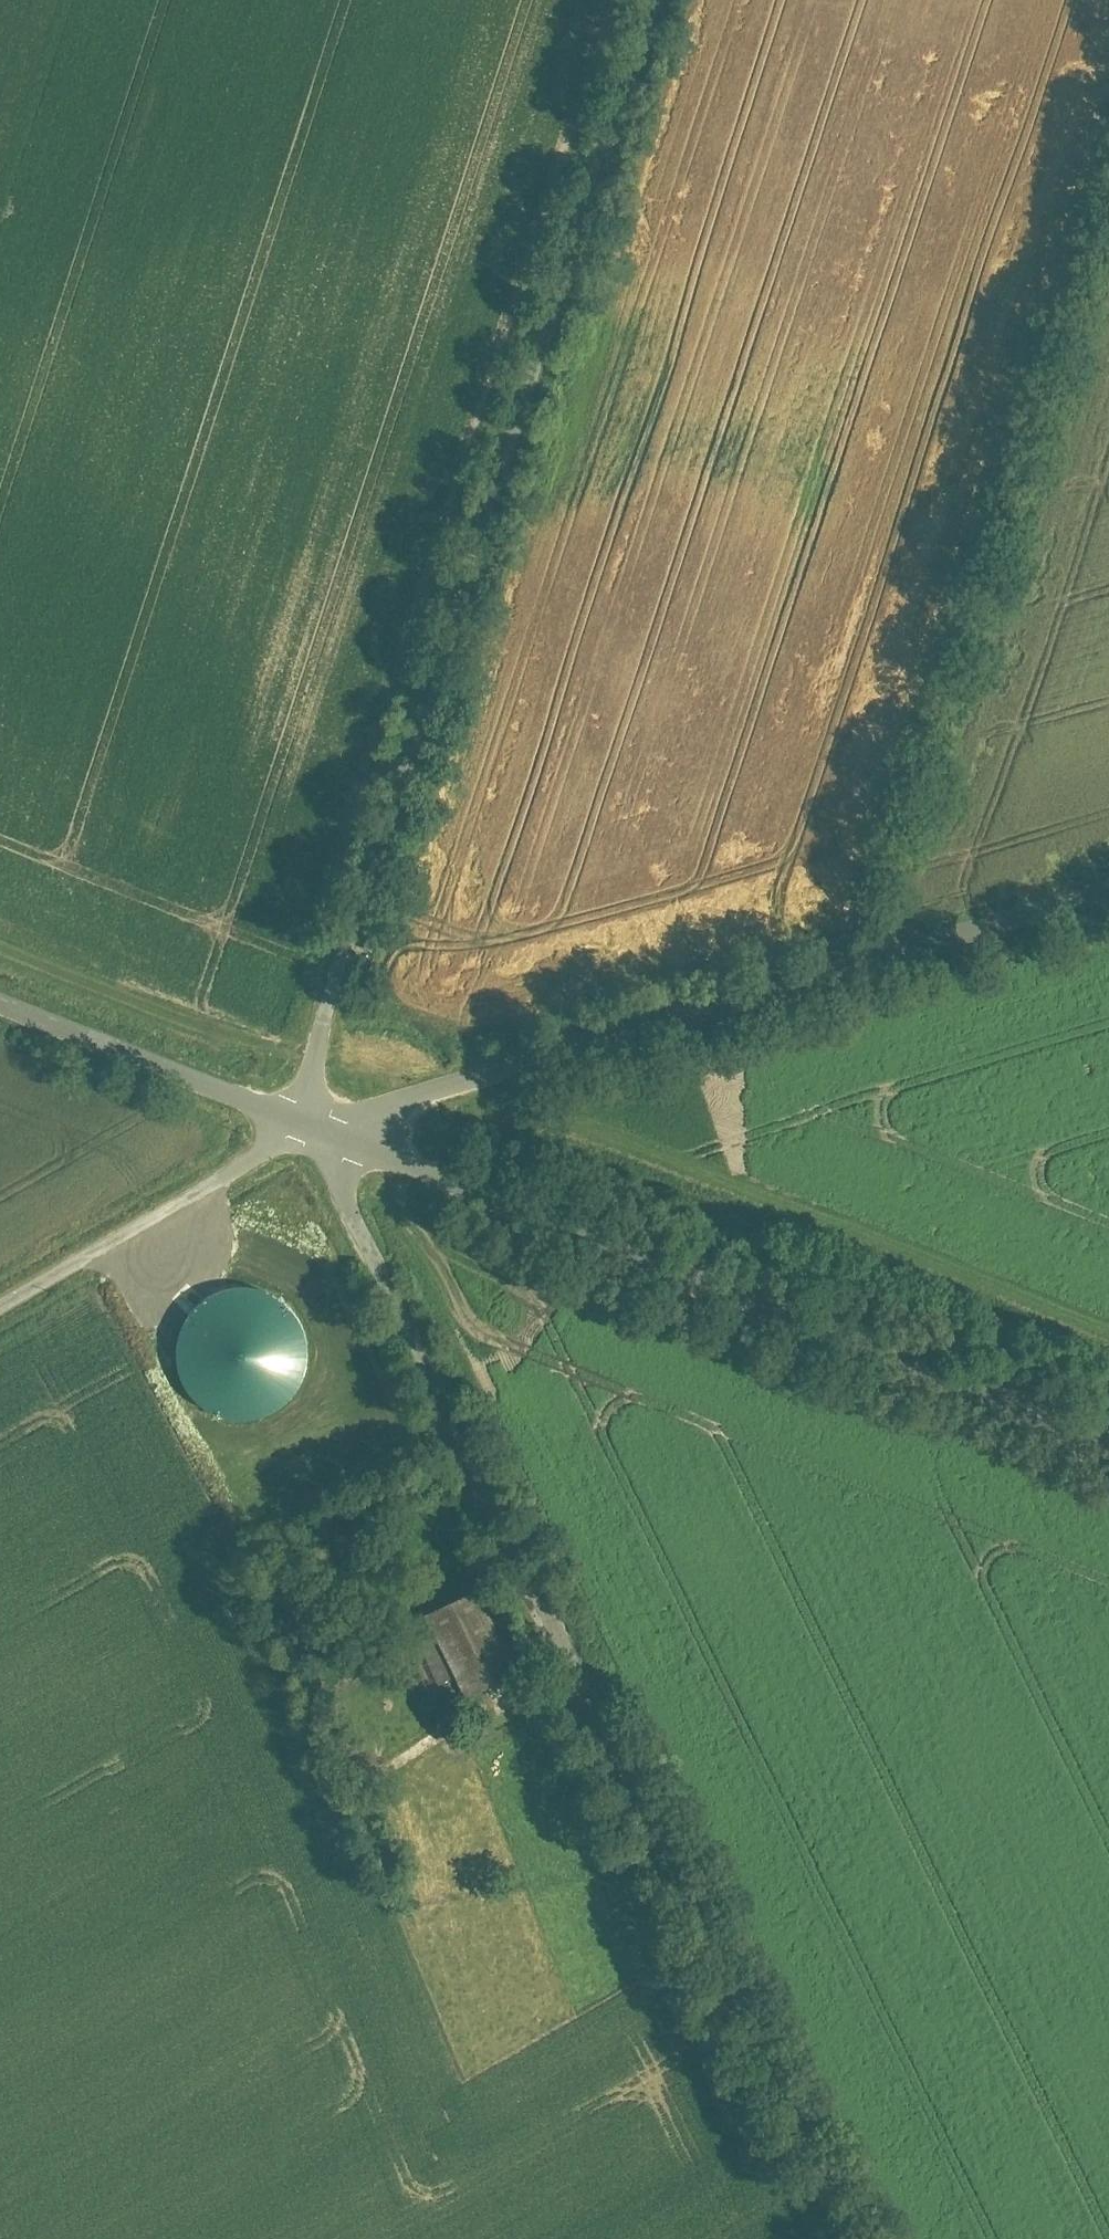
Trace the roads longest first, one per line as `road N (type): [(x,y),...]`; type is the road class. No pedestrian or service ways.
road 1 (residential): [(306,1134),(854,2238)]
road 2 (unclassified): [(667,0),(306,1134)]
road 3 (residential): [(1108,1458),(306,1134)]
road 4 (residential): [(306,1134),(477,1076),(1108,889)]
road 5 (unclassified): [(0,1319),(306,1134)]
road 6 (unclassified): [(0,1006),(306,1134)]

